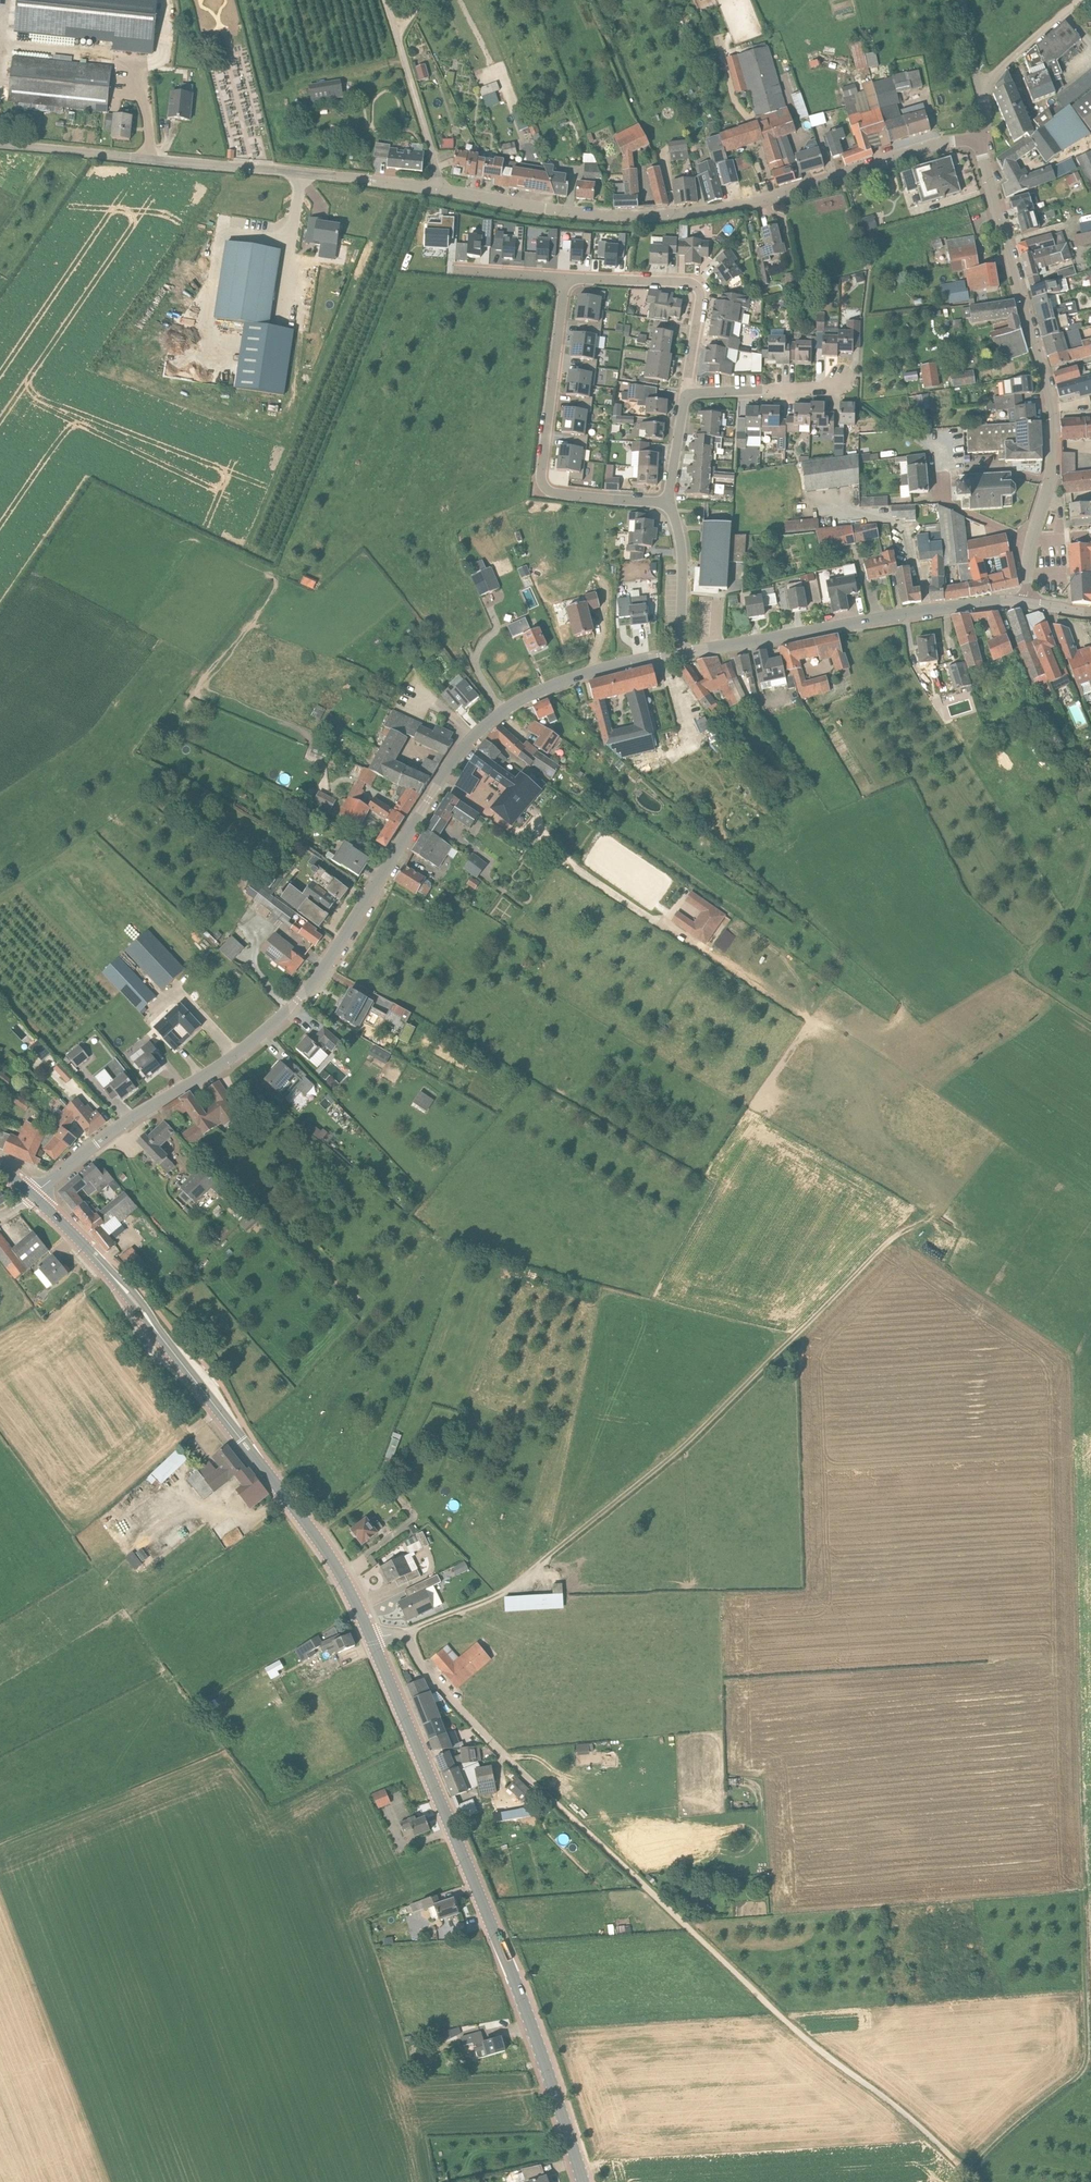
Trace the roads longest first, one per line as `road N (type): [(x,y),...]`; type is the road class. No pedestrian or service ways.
road 1 (unclassified): [(33,1194),(288,1009),(481,728),(544,688),(680,652)]
road 2 (track): [(898,1231),(667,1460),(504,1591),(400,1633)]
road 3 (track): [(975,2181),(780,2016),(510,1761)]
road 4 (secondary): [(582,2181),(521,1996),(373,1638)]
road 5 (secondary): [(373,1638),(312,1530),(124,1288),(33,1194)]
road 6 (residential): [(441,189),(575,211),(689,212),(981,138)]
road 7 (residential): [(1032,541),(1051,473),(1052,408),(981,138)]
road 8 (unclassified): [(0,144),(362,178)]
road 9 (unclassified): [(680,652),(923,610),(1026,601)]
road 10 (track): [(1082,1893),(1084,2068),(963,2181)]
road 11 (residential): [(566,277),(542,485),(552,495),(667,501)]
road 12 (residential): [(683,394),(697,284),(566,277)]
road 13 (unclassified): [(510,1761),(425,1672),(405,1637),(373,1638)]
road 14 (residential): [(842,377),(683,394)]
road 15 (residential): [(667,501),(681,548),(680,631)]
road 16 (unclassified): [(979,81),(992,79),(1079,0)]

